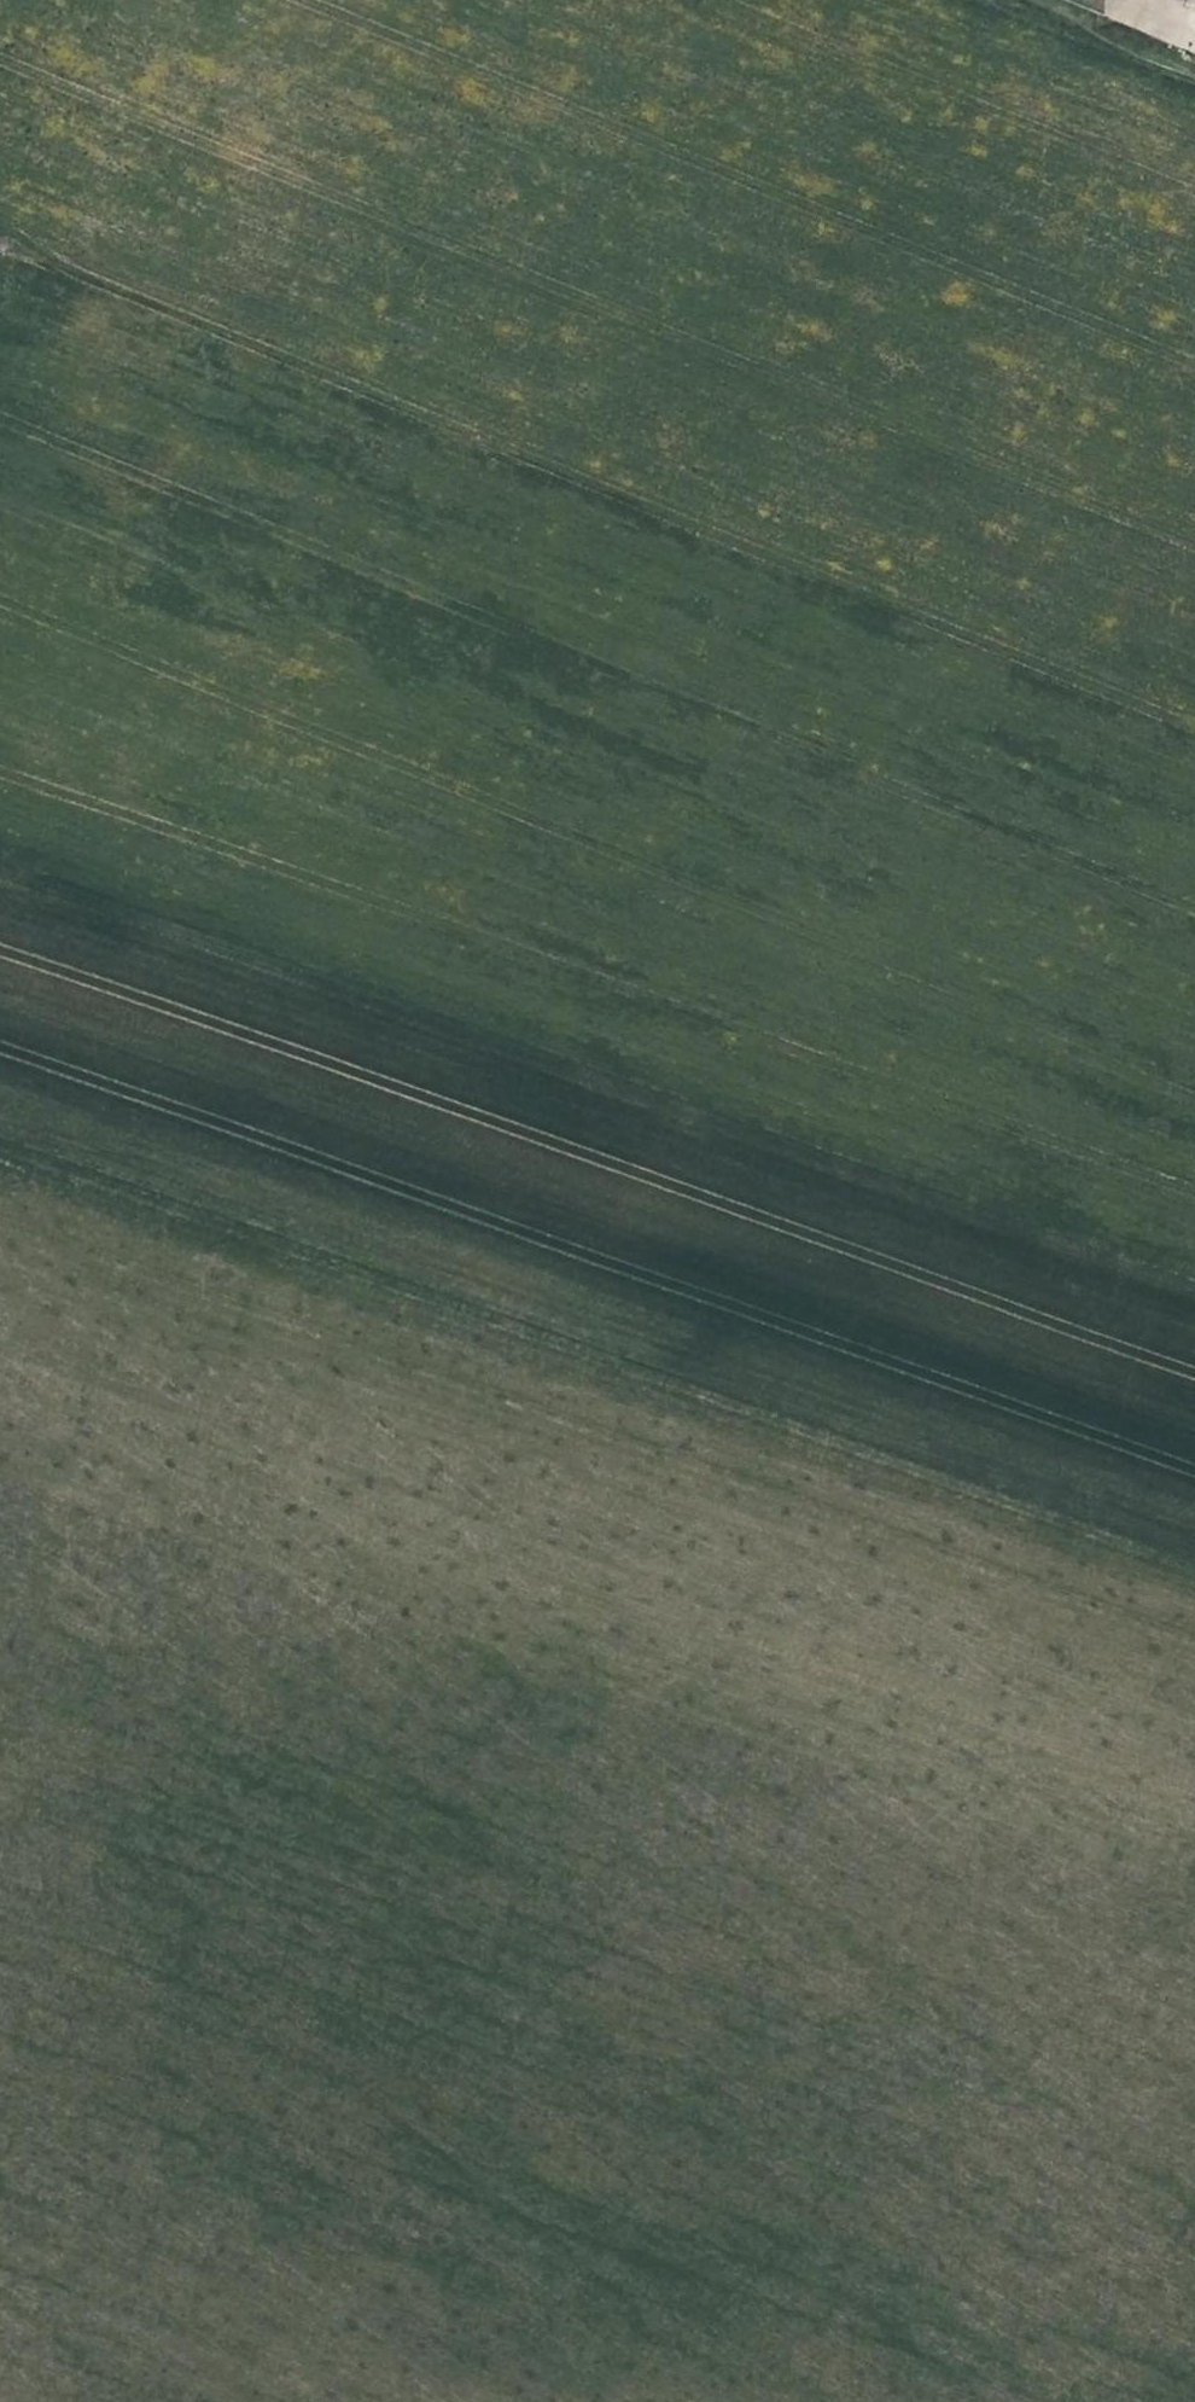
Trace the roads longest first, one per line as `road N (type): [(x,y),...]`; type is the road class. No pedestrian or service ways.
road 1 (track): [(1194,77),(1008,0)]

